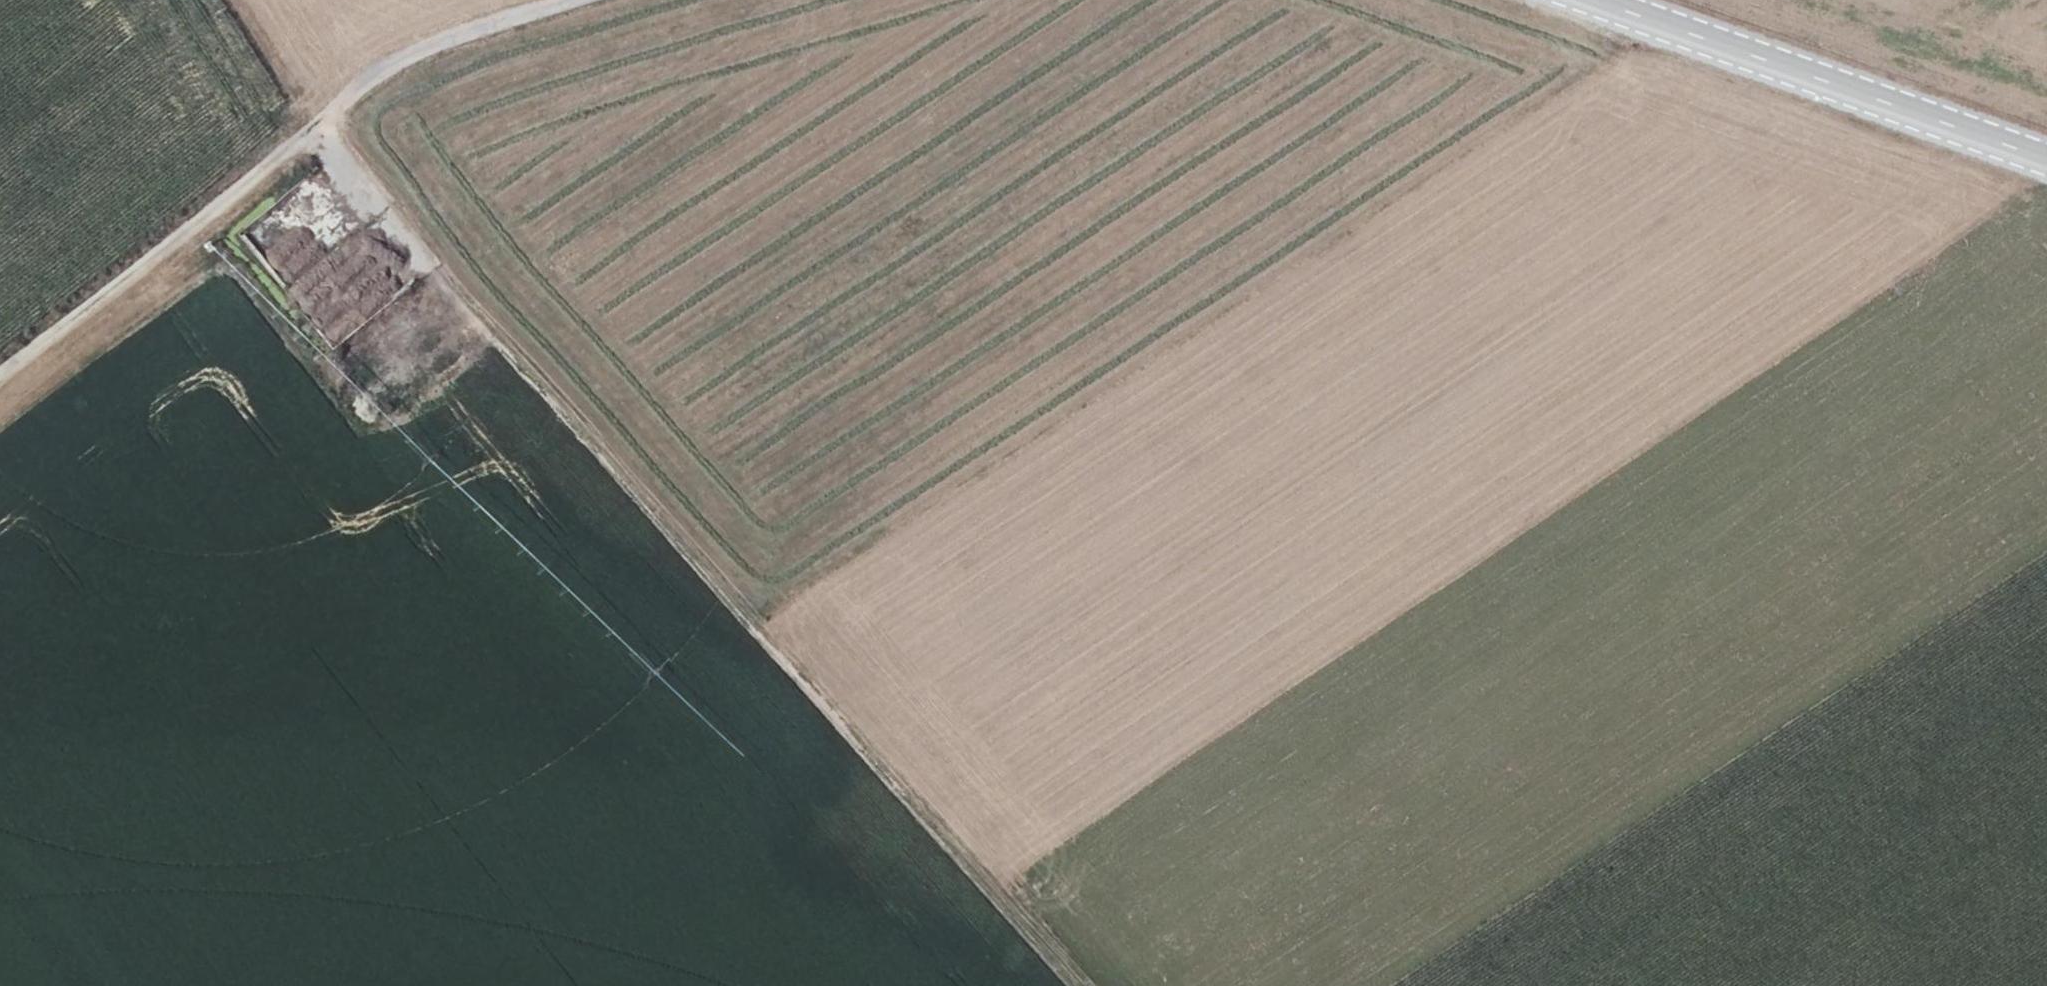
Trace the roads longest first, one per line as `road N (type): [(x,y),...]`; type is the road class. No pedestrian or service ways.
road 1 (unclassified): [(0,375),(335,107),(442,42),(586,0)]
road 2 (secondary): [(1622,0),(2046,151)]

